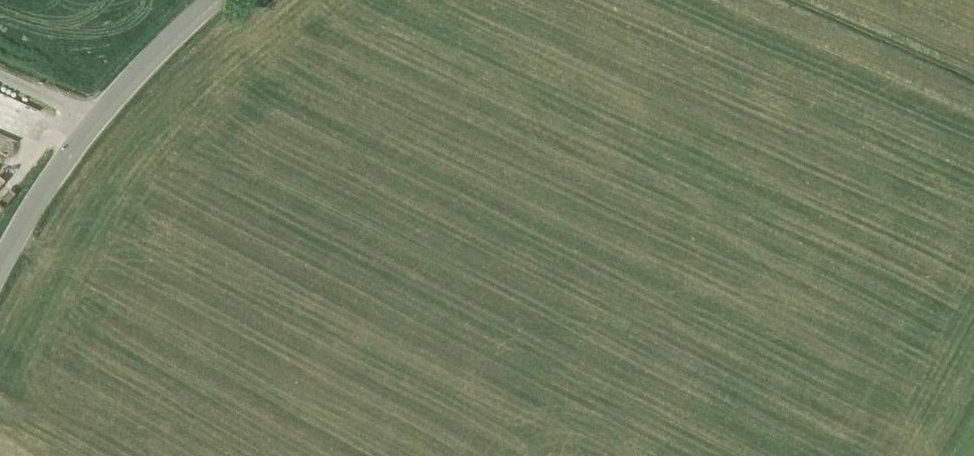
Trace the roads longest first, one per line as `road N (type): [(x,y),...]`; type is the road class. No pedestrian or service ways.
road 1 (tertiary): [(0,270),(36,200),(100,118)]
road 2 (tertiary): [(100,118),(213,0)]

